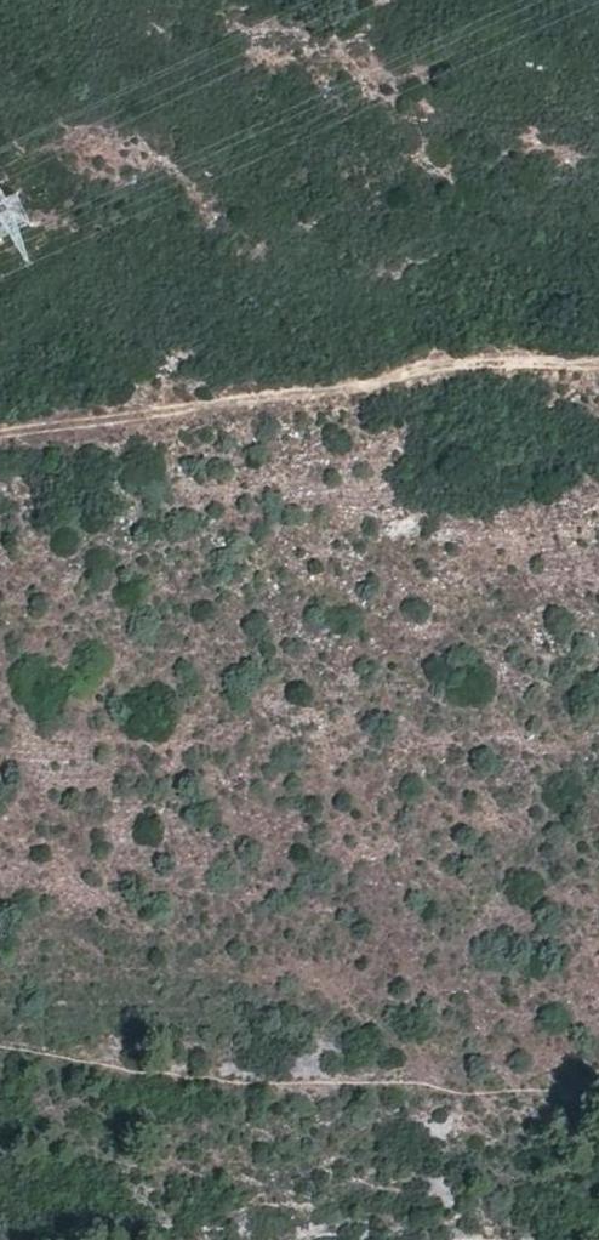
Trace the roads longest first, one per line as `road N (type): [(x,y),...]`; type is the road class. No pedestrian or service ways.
road 1 (track): [(0,452),(527,363),(598,362)]

